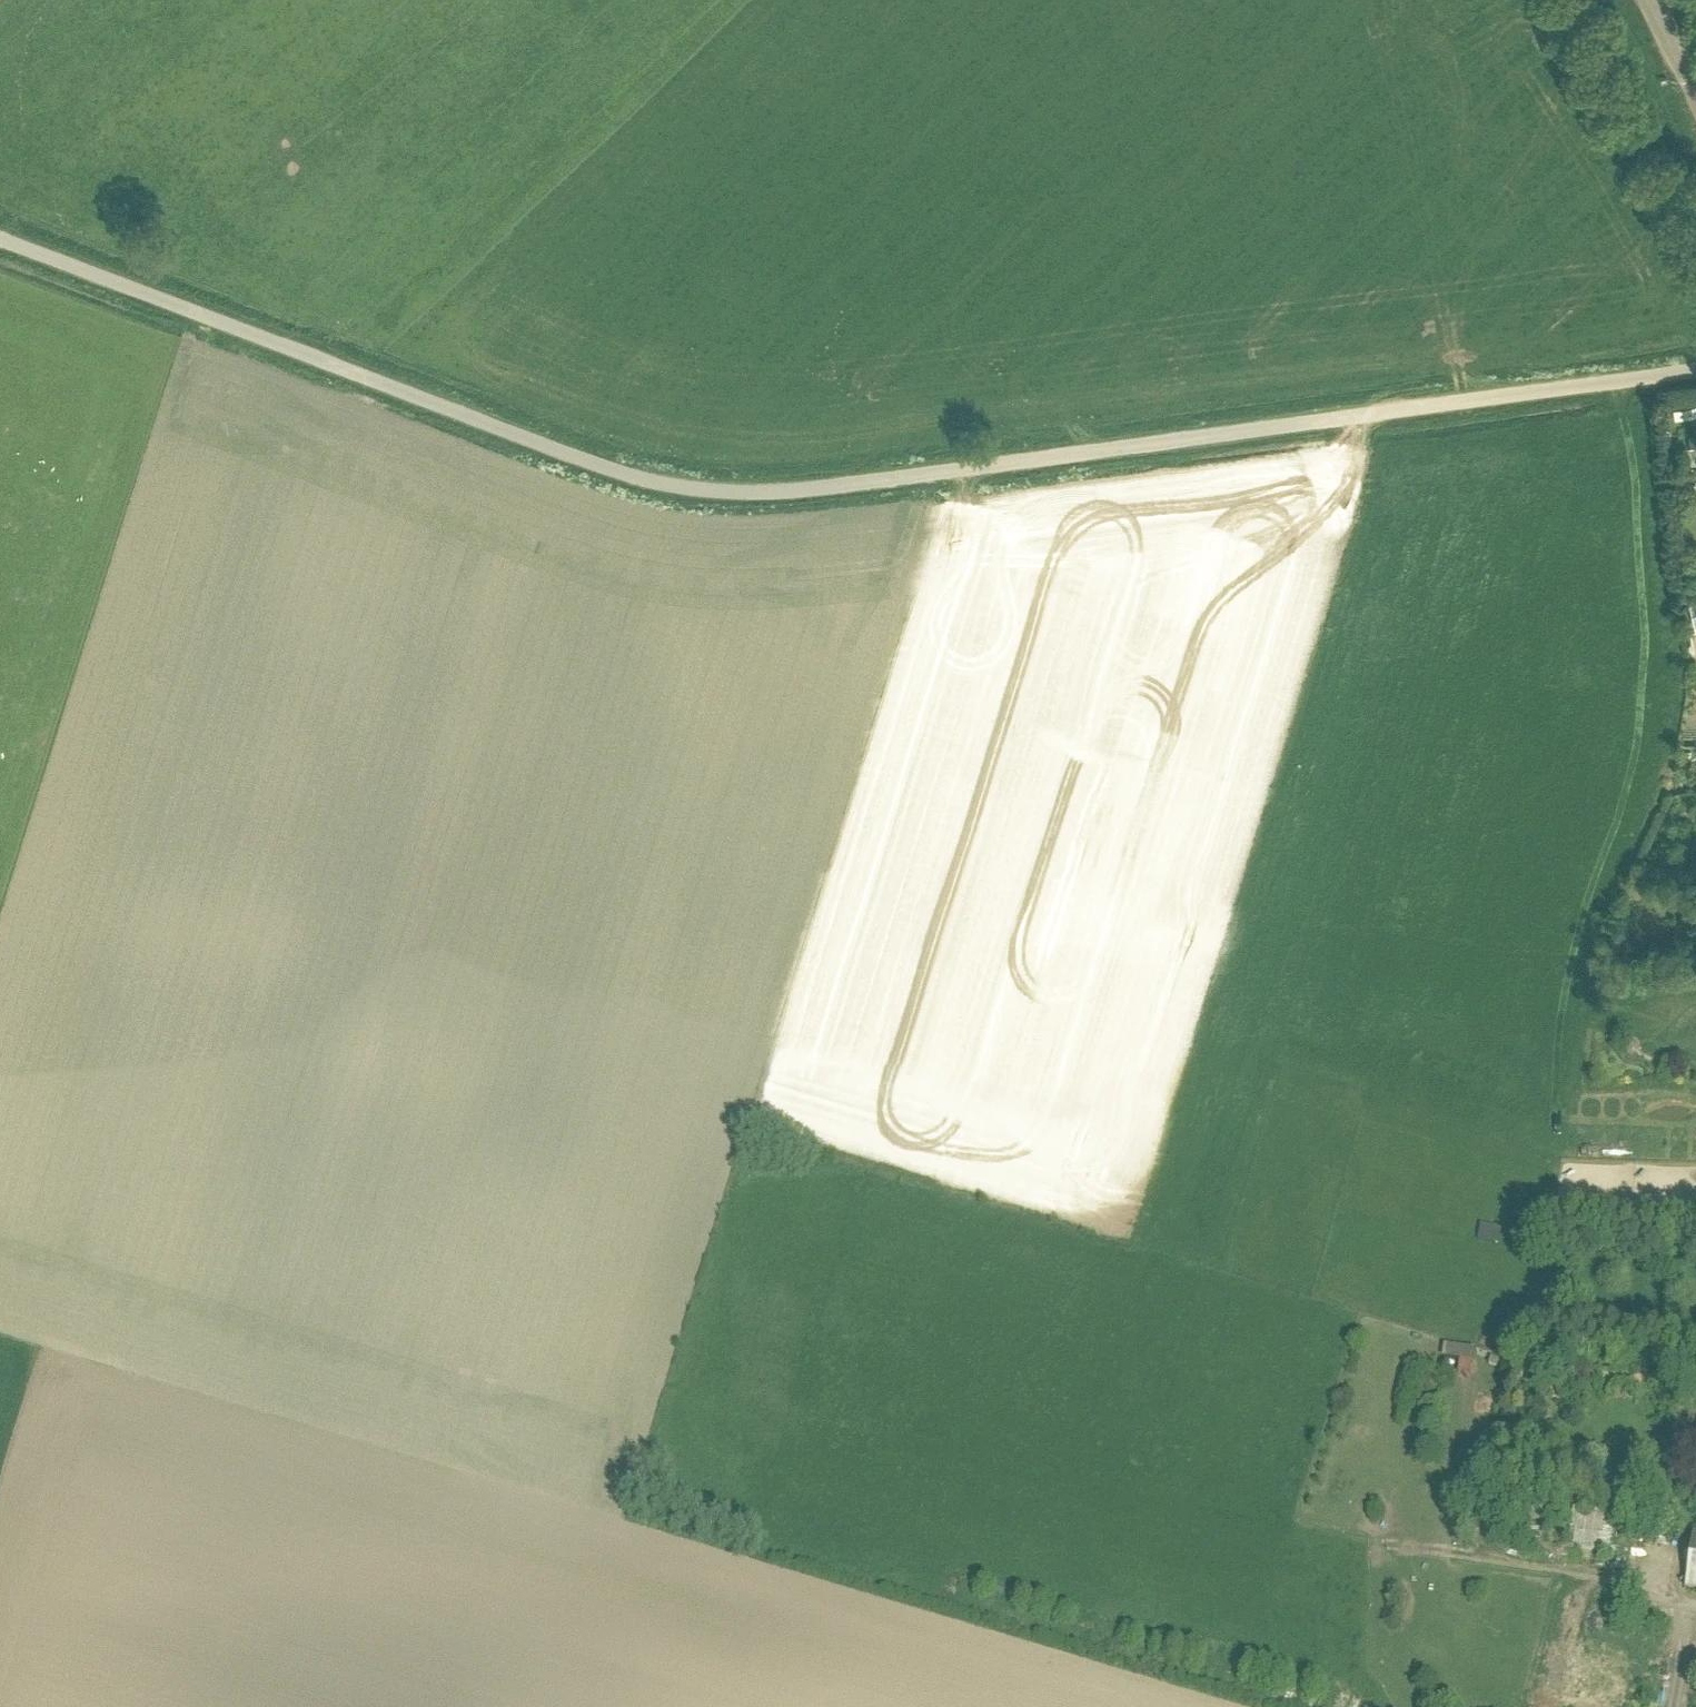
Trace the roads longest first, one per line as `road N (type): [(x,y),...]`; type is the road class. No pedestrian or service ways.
road 1 (unclassified): [(1695,366),(798,489),(713,489),(629,474),(0,235)]

